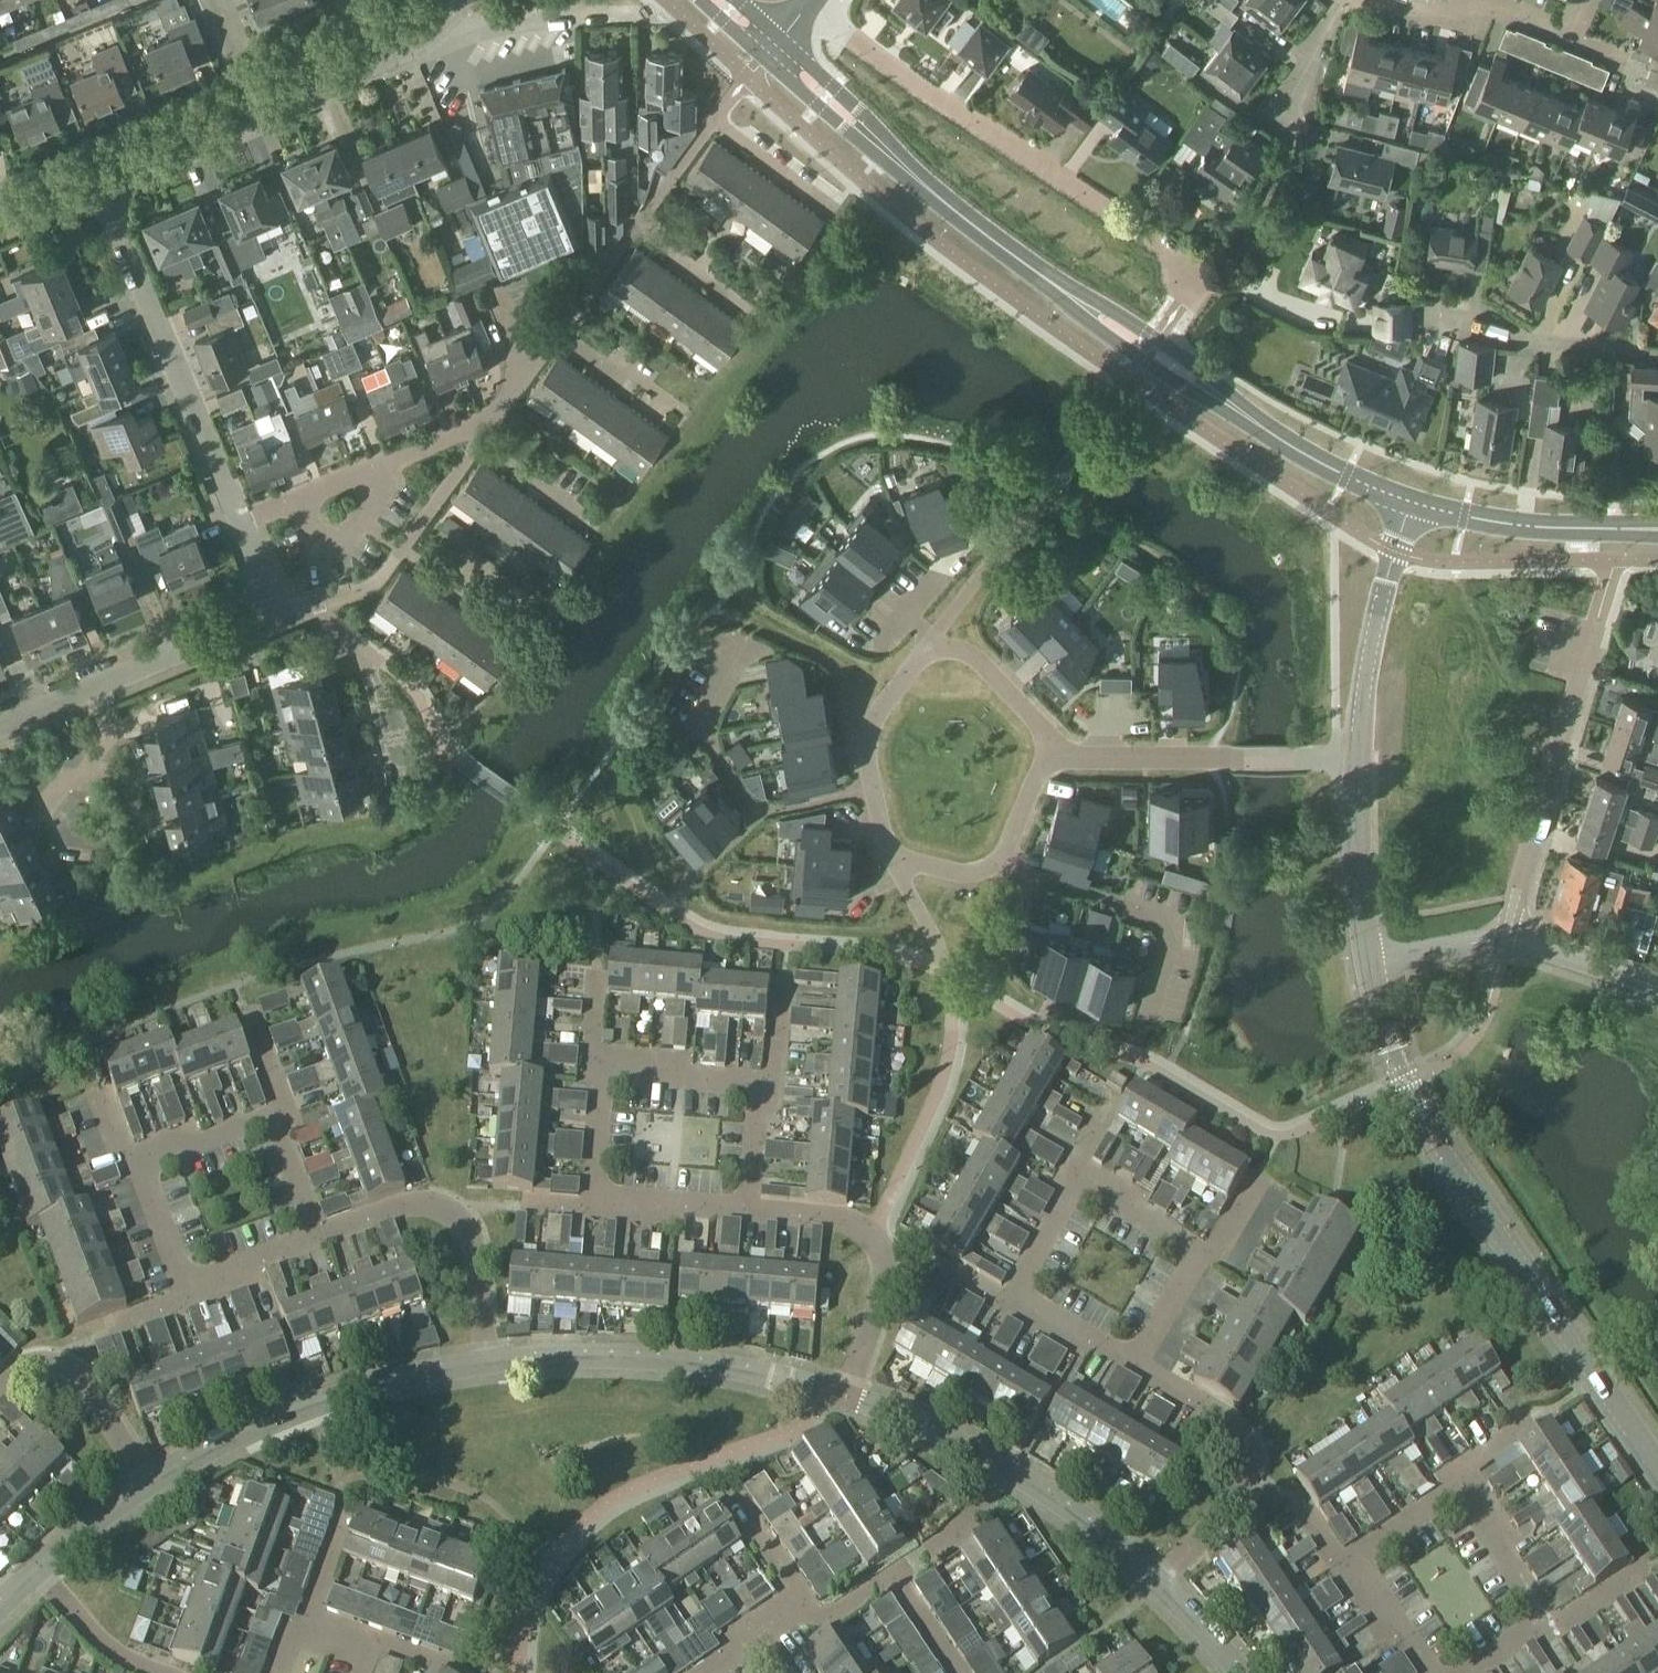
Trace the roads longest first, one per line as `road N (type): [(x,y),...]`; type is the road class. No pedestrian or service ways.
road 1 (tertiary): [(1408,503),(1346,476),(1149,351),(907,173),(773,49)]
road 2 (tertiary): [(1657,1473),(1427,1128),(1377,1018),(1367,964)]
road 3 (residential): [(810,4),(1200,274)]
road 4 (residential): [(241,526),(95,184)]
road 5 (residential): [(488,1364),(311,1404),(145,1488)]
road 6 (residential): [(841,1399),(729,1370),(488,1364)]
road 7 (residential): [(1504,940),(1598,633)]
road 8 (residential): [(873,787),(775,809),(752,803),(697,728),(746,642)]
road 9 (residential): [(1156,1585),(1238,1501),(1251,1452),(1229,1424),(1136,1364)]
road 10 (residential): [(1050,754),(1357,759)]
road 11 (residential): [(841,1399),(885,1288),(881,1252),(851,1224),(748,1212)]
road 12 (residential): [(488,1364),(470,1241),(437,1206),(415,1204),(316,1238)]
road 13 (residential): [(110,730),(136,804),(134,837),(102,860),(61,855),(41,817),(67,778)]
road 14 (residential): [(1147,1017),(1170,938),(1166,919),(998,861)]
road 15 (tertiary): [(1357,759),(1374,625),(1408,503)]
road 16 (tertiary): [(1657,529),(1539,527),(1408,503)]
road 17 (residential): [(389,787),(376,667),(307,609),(275,613)]
road 18 (residential): [(260,109),(432,30),(462,0)]
road 19 (residential): [(1657,356),(1444,325)]
road 20 (residential): [(145,1488),(72,1373),(24,1369),(0,1387)]
road 21 (tertiary): [(1367,964),(1357,759)]
road 22 (residential): [(1156,1585),(1000,1468)]
road 23 (residential): [(1050,486),(934,638)]
road 24 (residential): [(98,682),(275,613)]
road 25 (residential): [(998,861),(962,874),(894,860),(873,787)]
road 26 (residential): [(95,184),(260,109)]
road 27 (residential): [(1000,1468),(936,1433),(841,1399)]
road 28 (residential): [(772,1087),(602,1070)]
road 29 (residential): [(934,638),(979,661),(1041,728),(1050,754)]
road 30 (residential): [(873,787),(869,733),(934,638)]
road 31 (residential): [(1504,940),(1657,992)]
road 32 (residential): [(718,1478),(806,1610)]
road 33 (residential): [(132,1164),(280,1110)]
road 34 (residential): [(893,1579),(963,1527),(1000,1468)]
road 35 (residential): [(1542,1624),(1459,1491)]
road 36 (residential): [(593,1210),(748,1212)]
road 37 (residential): [(316,1238),(253,1262),(243,1282),(182,1305)]
road 38 (residential): [(150,1672),(101,1645),(38,1573)]
road 39 (residential): [(834,209),(712,119)]
road 40 (residential): [(182,1305),(132,1164)]
road 41 (residential): [(1075,1175),(1072,1198),(1005,1305)]
road 42 (residential): [(683,411),(557,332)]
road 43 (residential): [(1201,1254),(1075,1175)]
road 44 (residential): [(1136,1364),(1084,1334),(1060,1336),(1005,1305)]
road 45 (residential): [(596,524),(479,437)]
road 46 (residential): [(749,310),(631,226)]
road 47 (residential): [(519,636),(401,554)]
road 48 (residential): [(401,554),(479,437)]
road 49 (residential): [(602,1070),(593,1210)]
road 50 (residential): [(1367,964),(1504,940)]
road 51 (residential): [(1345,1567),(1459,1491)]
road 52 (residential): [(145,1488),(38,1573)]
road 53 (residential): [(316,1238),(278,1134),(280,1110)]
road 54 (residential): [(631,226),(712,119)]
road 55 (residential): [(1424,1672),(1345,1567)]
road 56 (residential): [(748,1212),(755,1108),(772,1087)]
road 57 (residential): [(557,332),(631,226)]
road 58 (residential): [(1136,1364),(1201,1254)]
road 59 (residential): [(1542,1624),(1561,1627),(1647,1566)]

